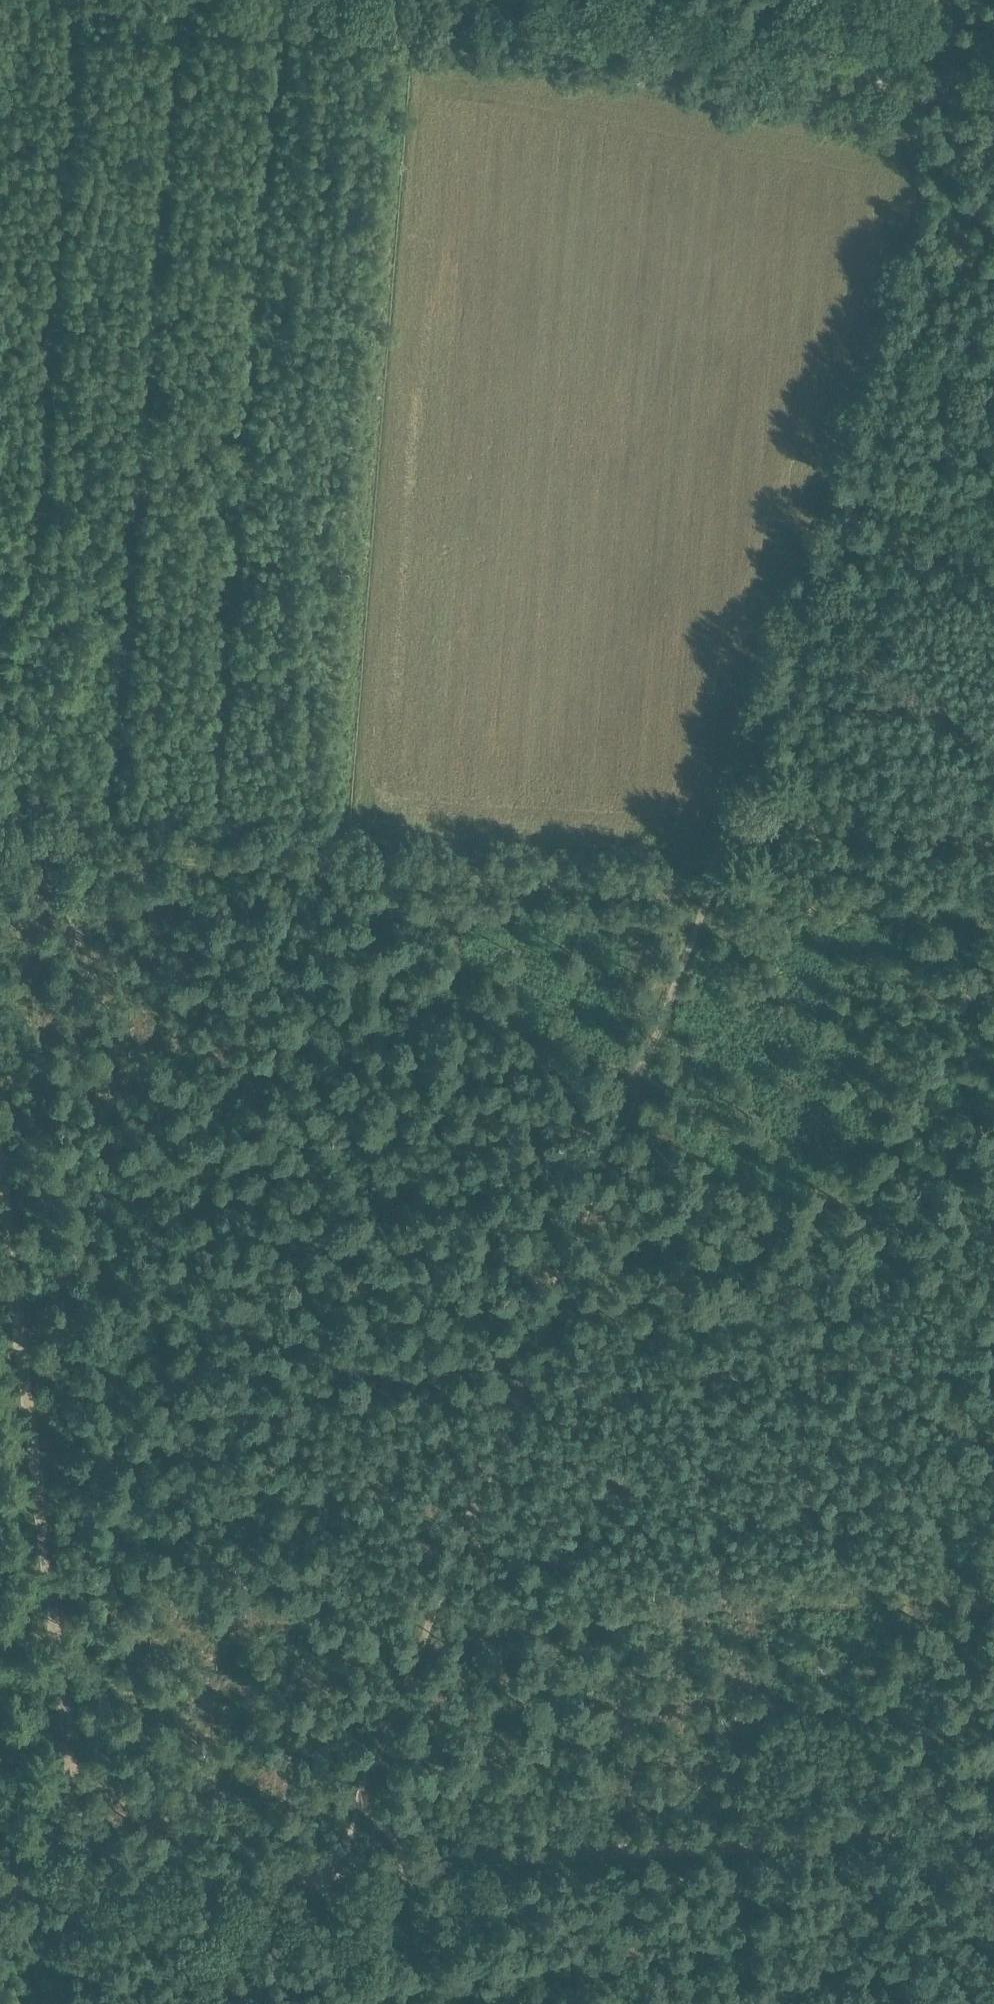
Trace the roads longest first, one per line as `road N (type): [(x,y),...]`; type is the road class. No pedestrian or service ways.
road 1 (track): [(378,1784),(712,885)]
road 2 (track): [(993,128),(712,885)]
road 3 (track): [(89,1866),(82,1746),(0,1122)]
road 4 (track): [(0,835),(712,885)]
road 5 (track): [(993,1831),(416,1864)]
road 6 (track): [(480,0),(993,107)]
road 7 (track): [(416,1864),(89,1866)]
road 8 (track): [(100,2003),(89,1866)]

